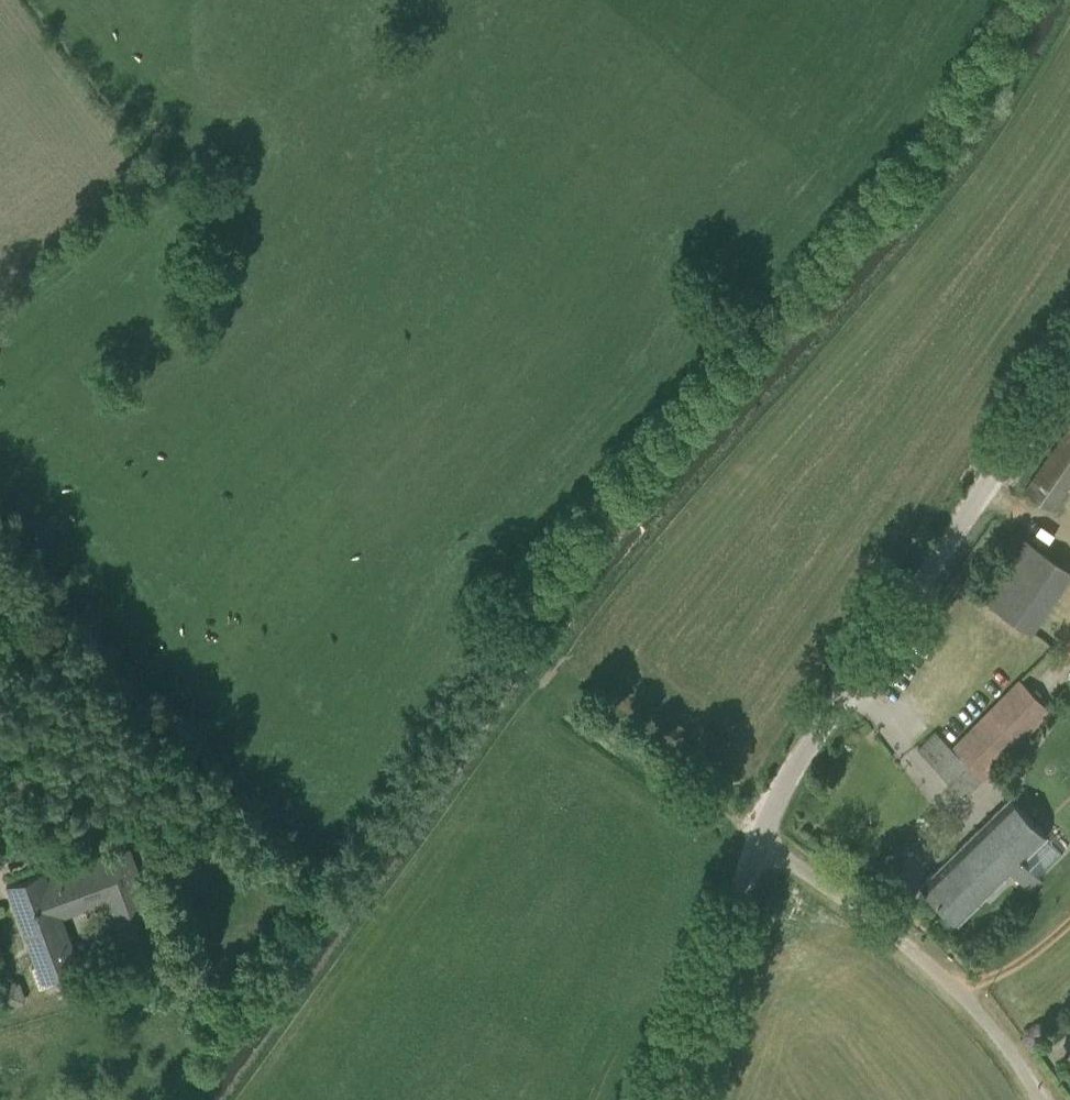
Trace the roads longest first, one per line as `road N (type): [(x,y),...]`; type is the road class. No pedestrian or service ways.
road 1 (unclassified): [(635,1099),(683,960),(757,809),(1069,339)]

